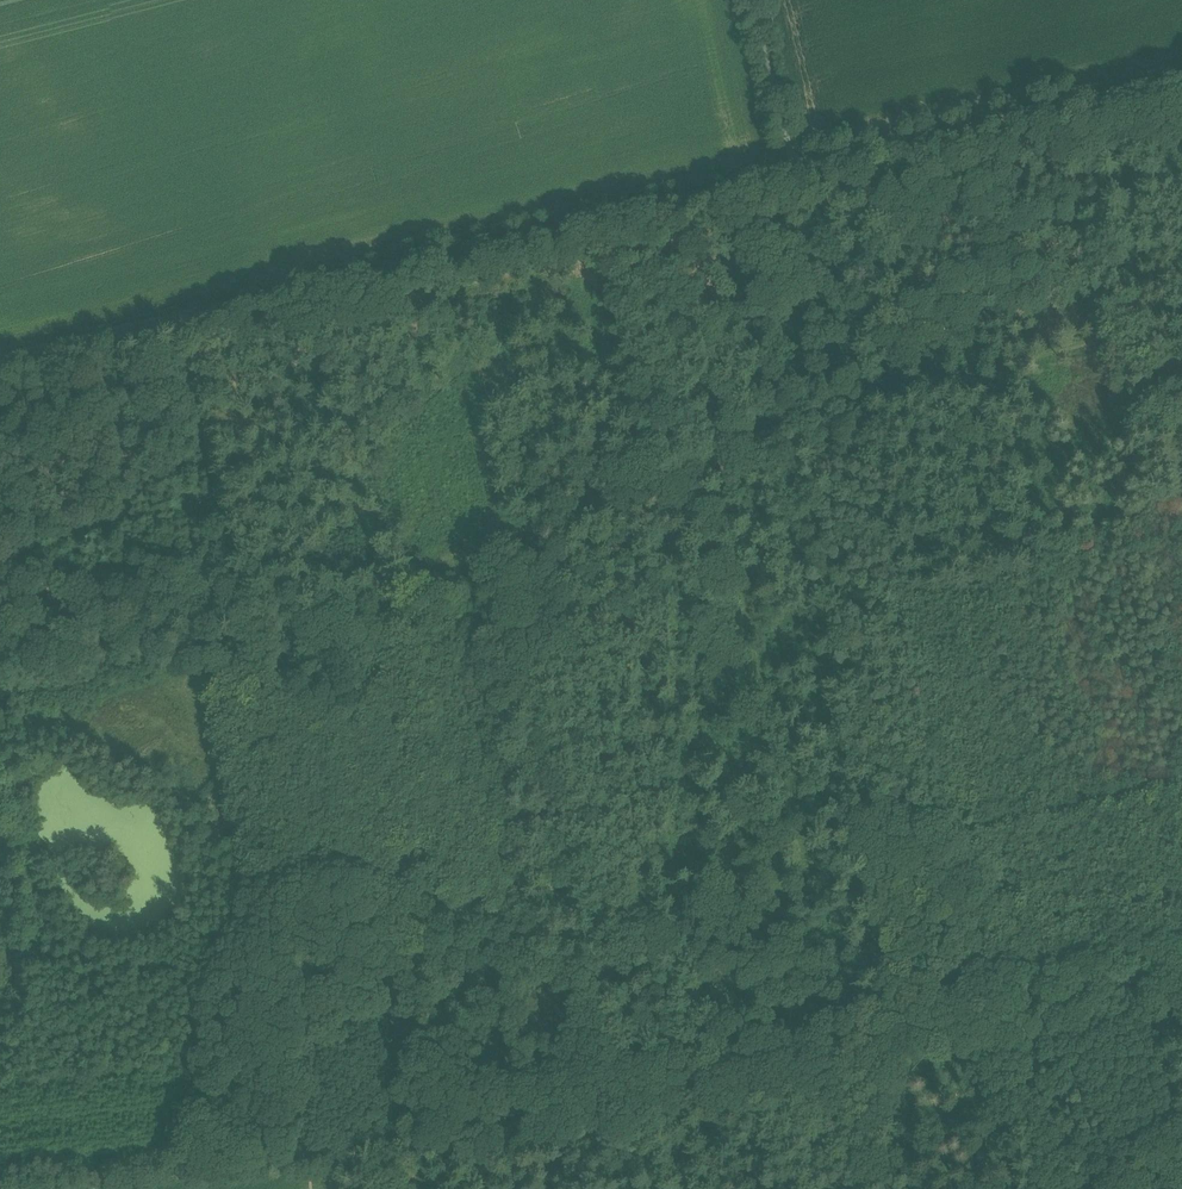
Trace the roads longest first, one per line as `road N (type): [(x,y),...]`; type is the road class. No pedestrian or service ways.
road 1 (track): [(1181,453),(1162,362),(1122,339),(873,393),(716,445),(257,651)]
road 2 (track): [(1181,778),(799,864),(716,935),(494,983),(400,1025),(390,1064),(418,1188)]
road 3 (unclassified): [(0,359),(794,166)]
road 4 (track): [(410,1144),(1181,972)]
road 5 (track): [(966,827),(873,393)]
road 6 (track): [(799,864),(716,445)]
road 7 (track): [(410,1144),(0,1178)]
road 8 (unclassified): [(794,166),(1181,75)]
road 9 (track): [(257,651),(180,311)]
road 10 (track): [(257,651),(19,706)]
road 11 (unclassified): [(794,166),(753,0)]

